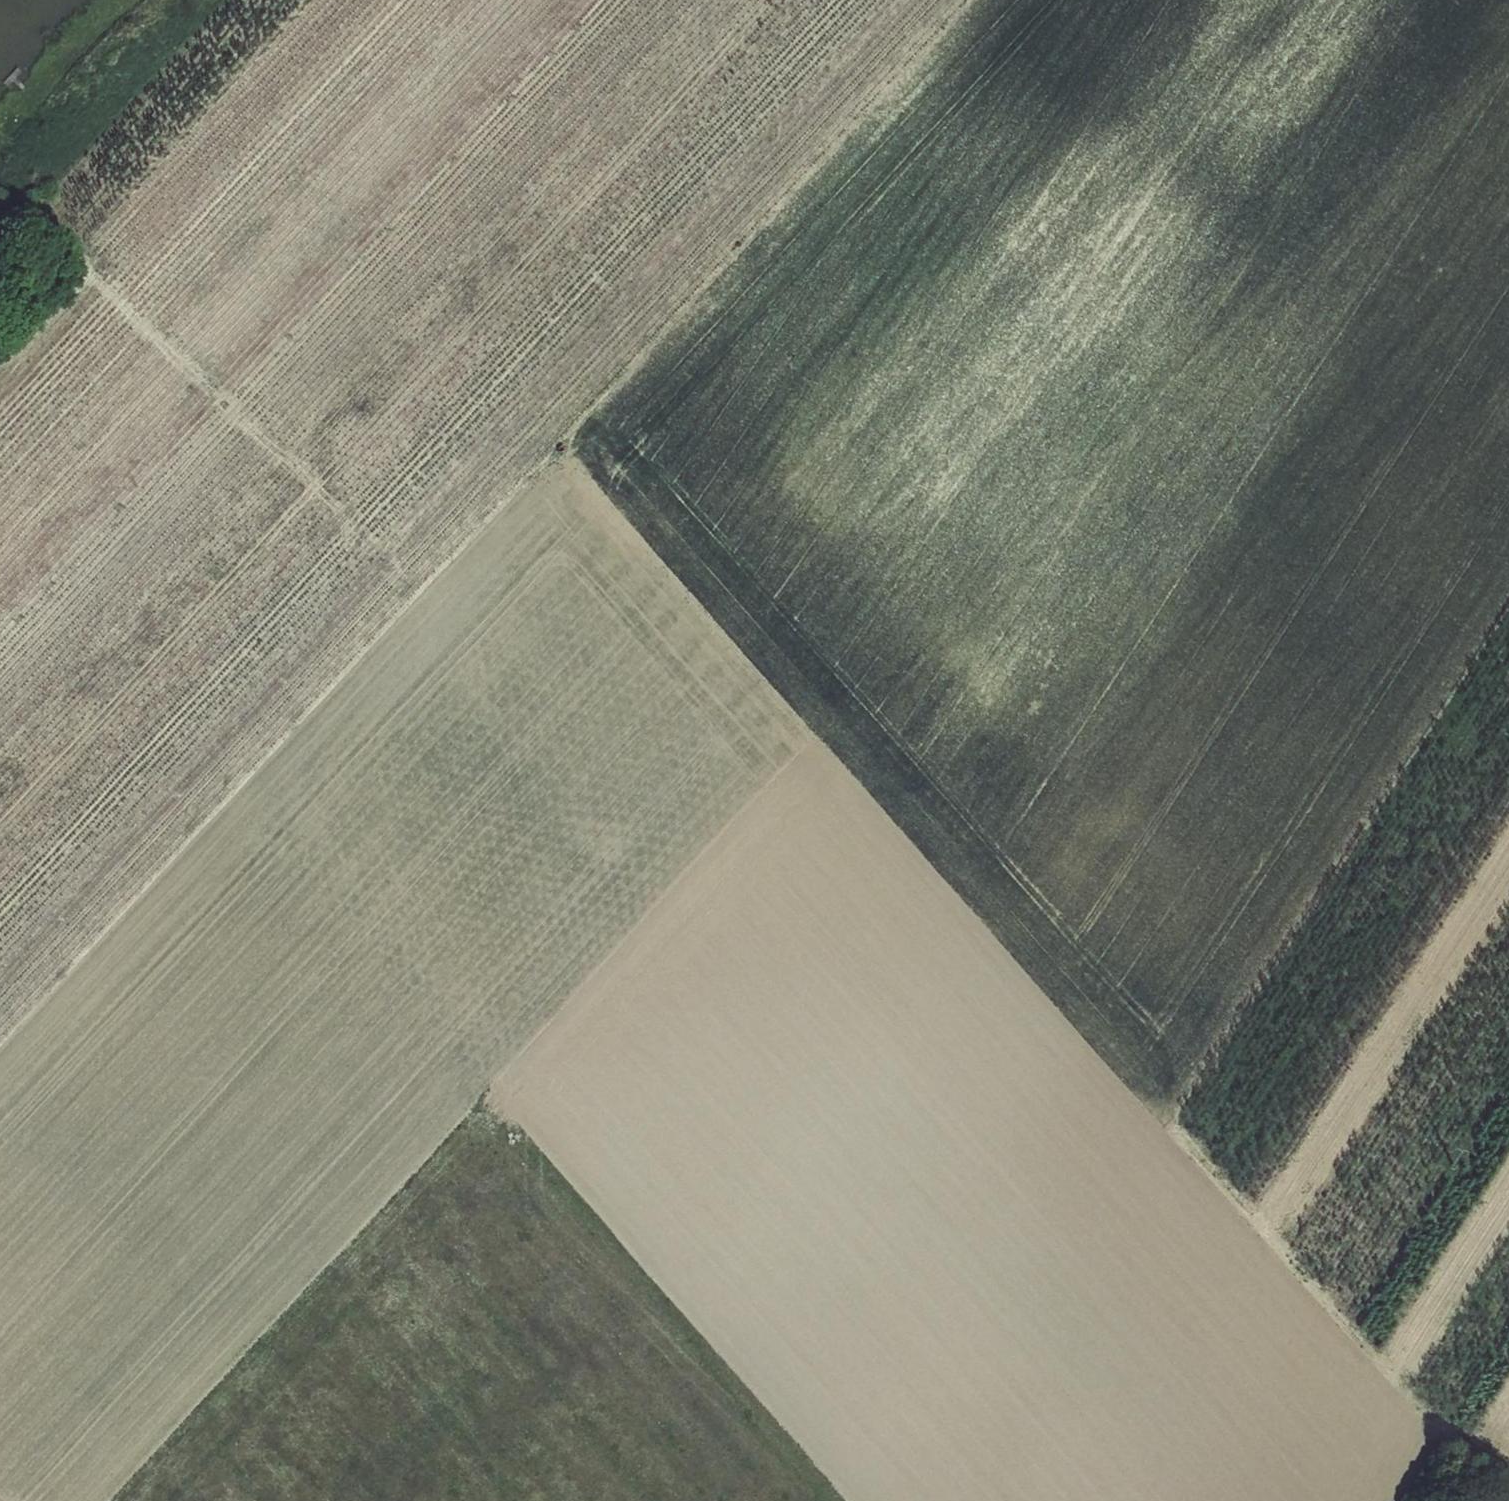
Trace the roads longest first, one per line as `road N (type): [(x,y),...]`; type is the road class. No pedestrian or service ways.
road 1 (track): [(1508,1482),(1435,1438),(1394,1500)]

